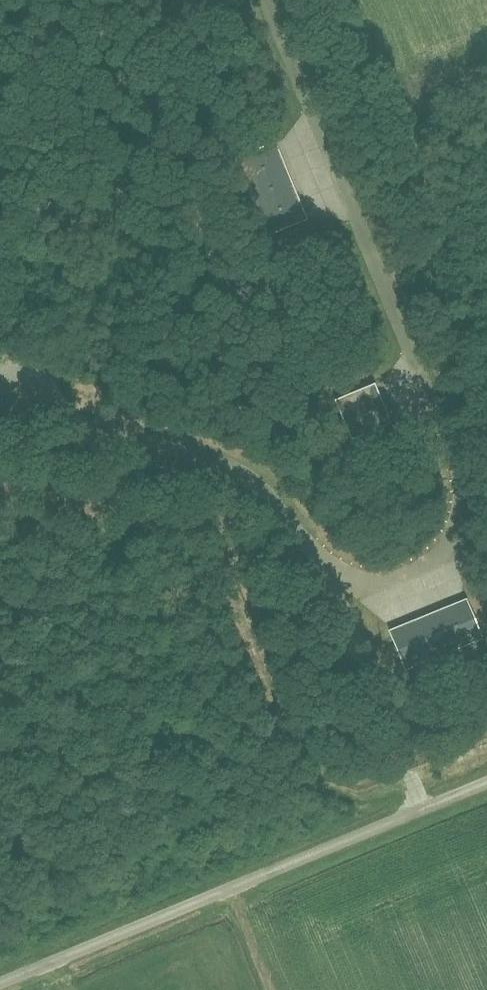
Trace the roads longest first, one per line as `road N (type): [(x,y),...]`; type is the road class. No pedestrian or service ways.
road 1 (track): [(417,792),(394,787),(356,799),(314,783),(207,540),(0,488)]
road 2 (unclassified): [(0,983),(486,783)]

